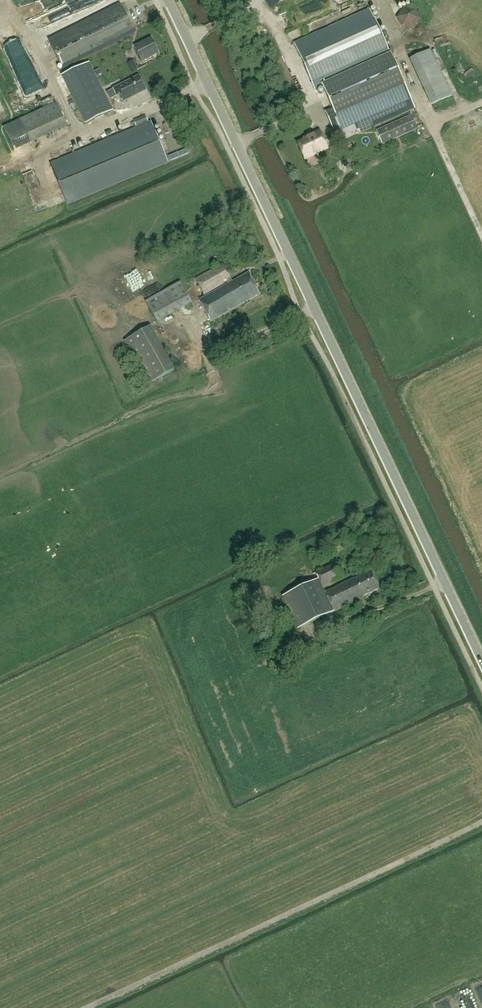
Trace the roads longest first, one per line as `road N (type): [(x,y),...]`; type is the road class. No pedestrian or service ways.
road 1 (unclassified): [(481,660),(167,0)]
road 2 (track): [(90,1007),(481,823)]
road 3 (track): [(481,233),(399,51)]

